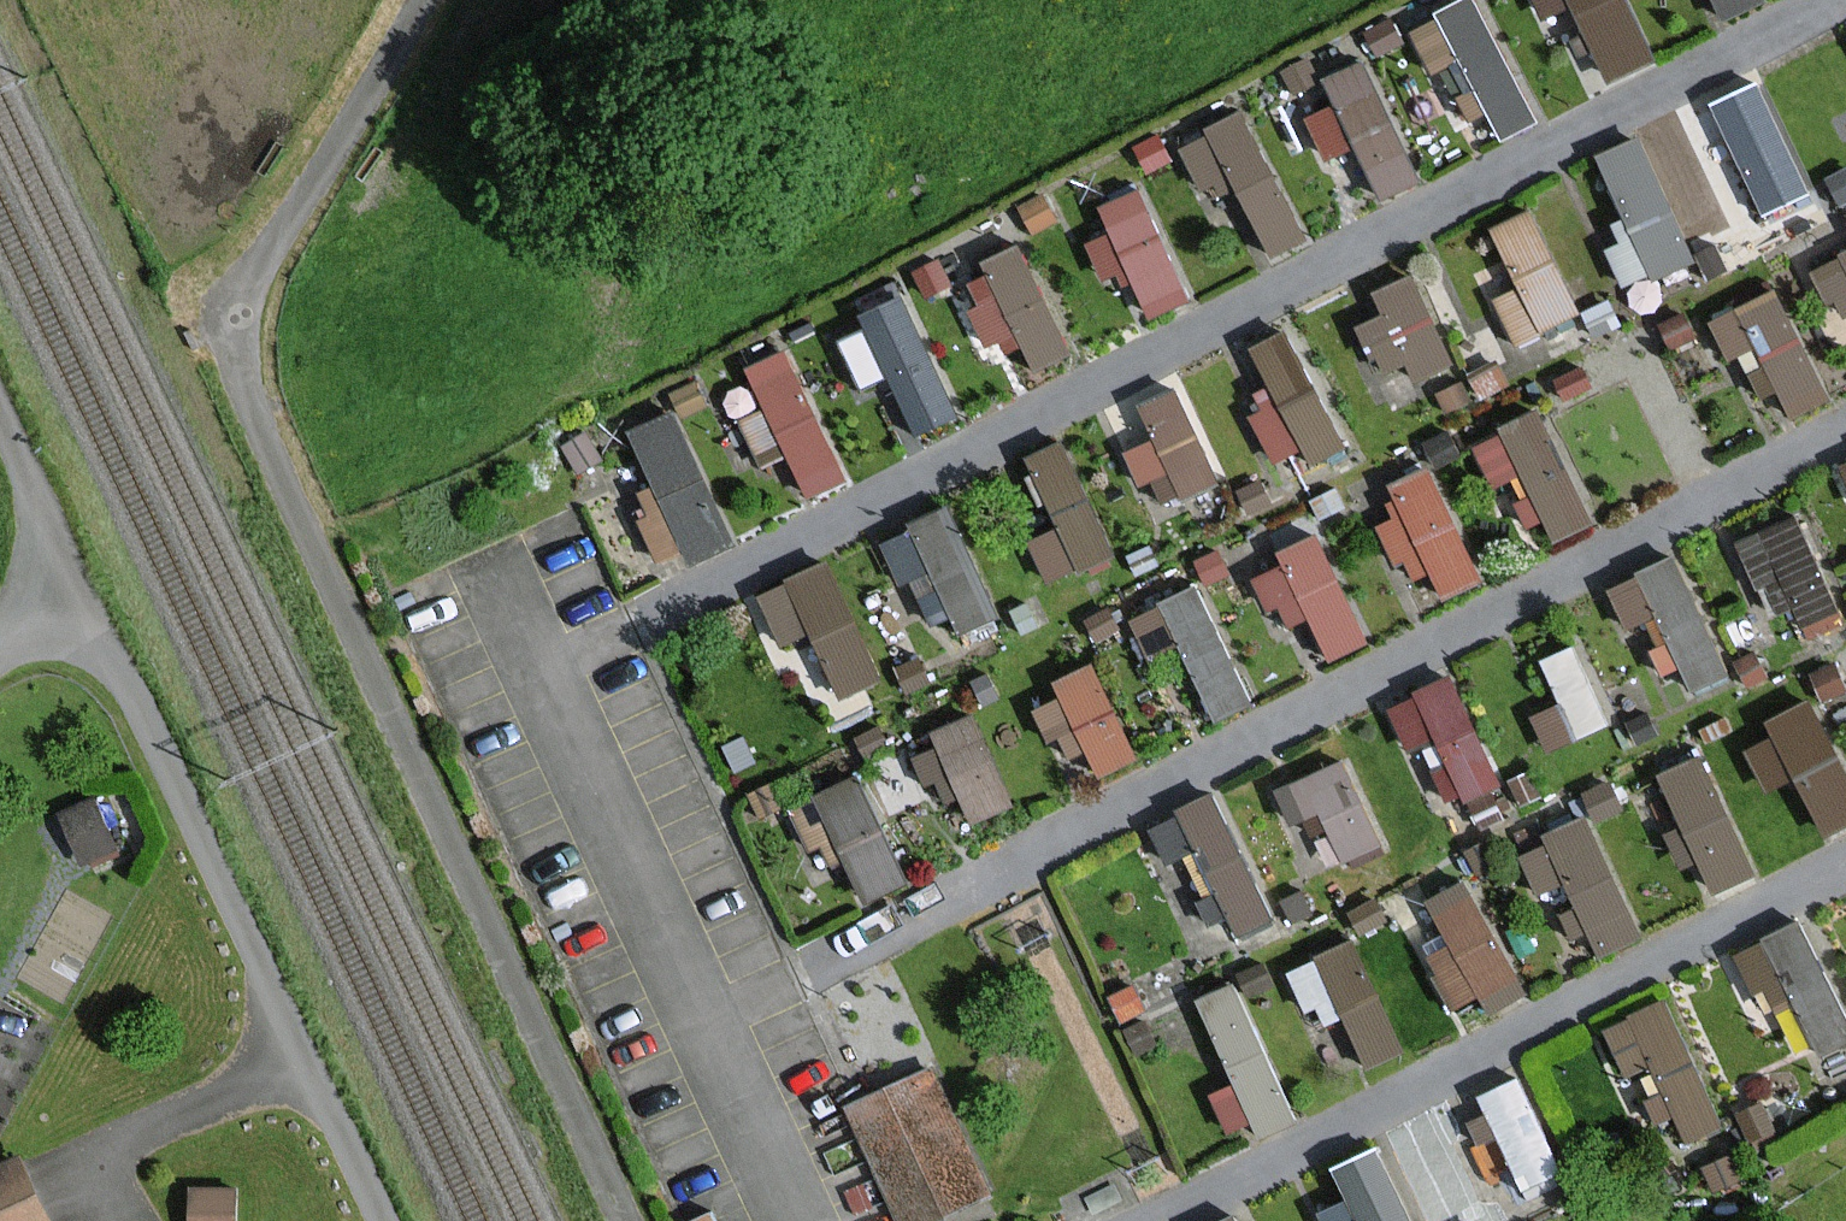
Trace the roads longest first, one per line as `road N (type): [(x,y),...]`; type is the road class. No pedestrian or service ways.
road 1 (unclassified): [(628,1220),(323,559),(236,347),(250,285),(423,0)]
road 2 (unclassified): [(379,1220),(61,545)]
road 3 (unclassified): [(61,545),(0,415)]

